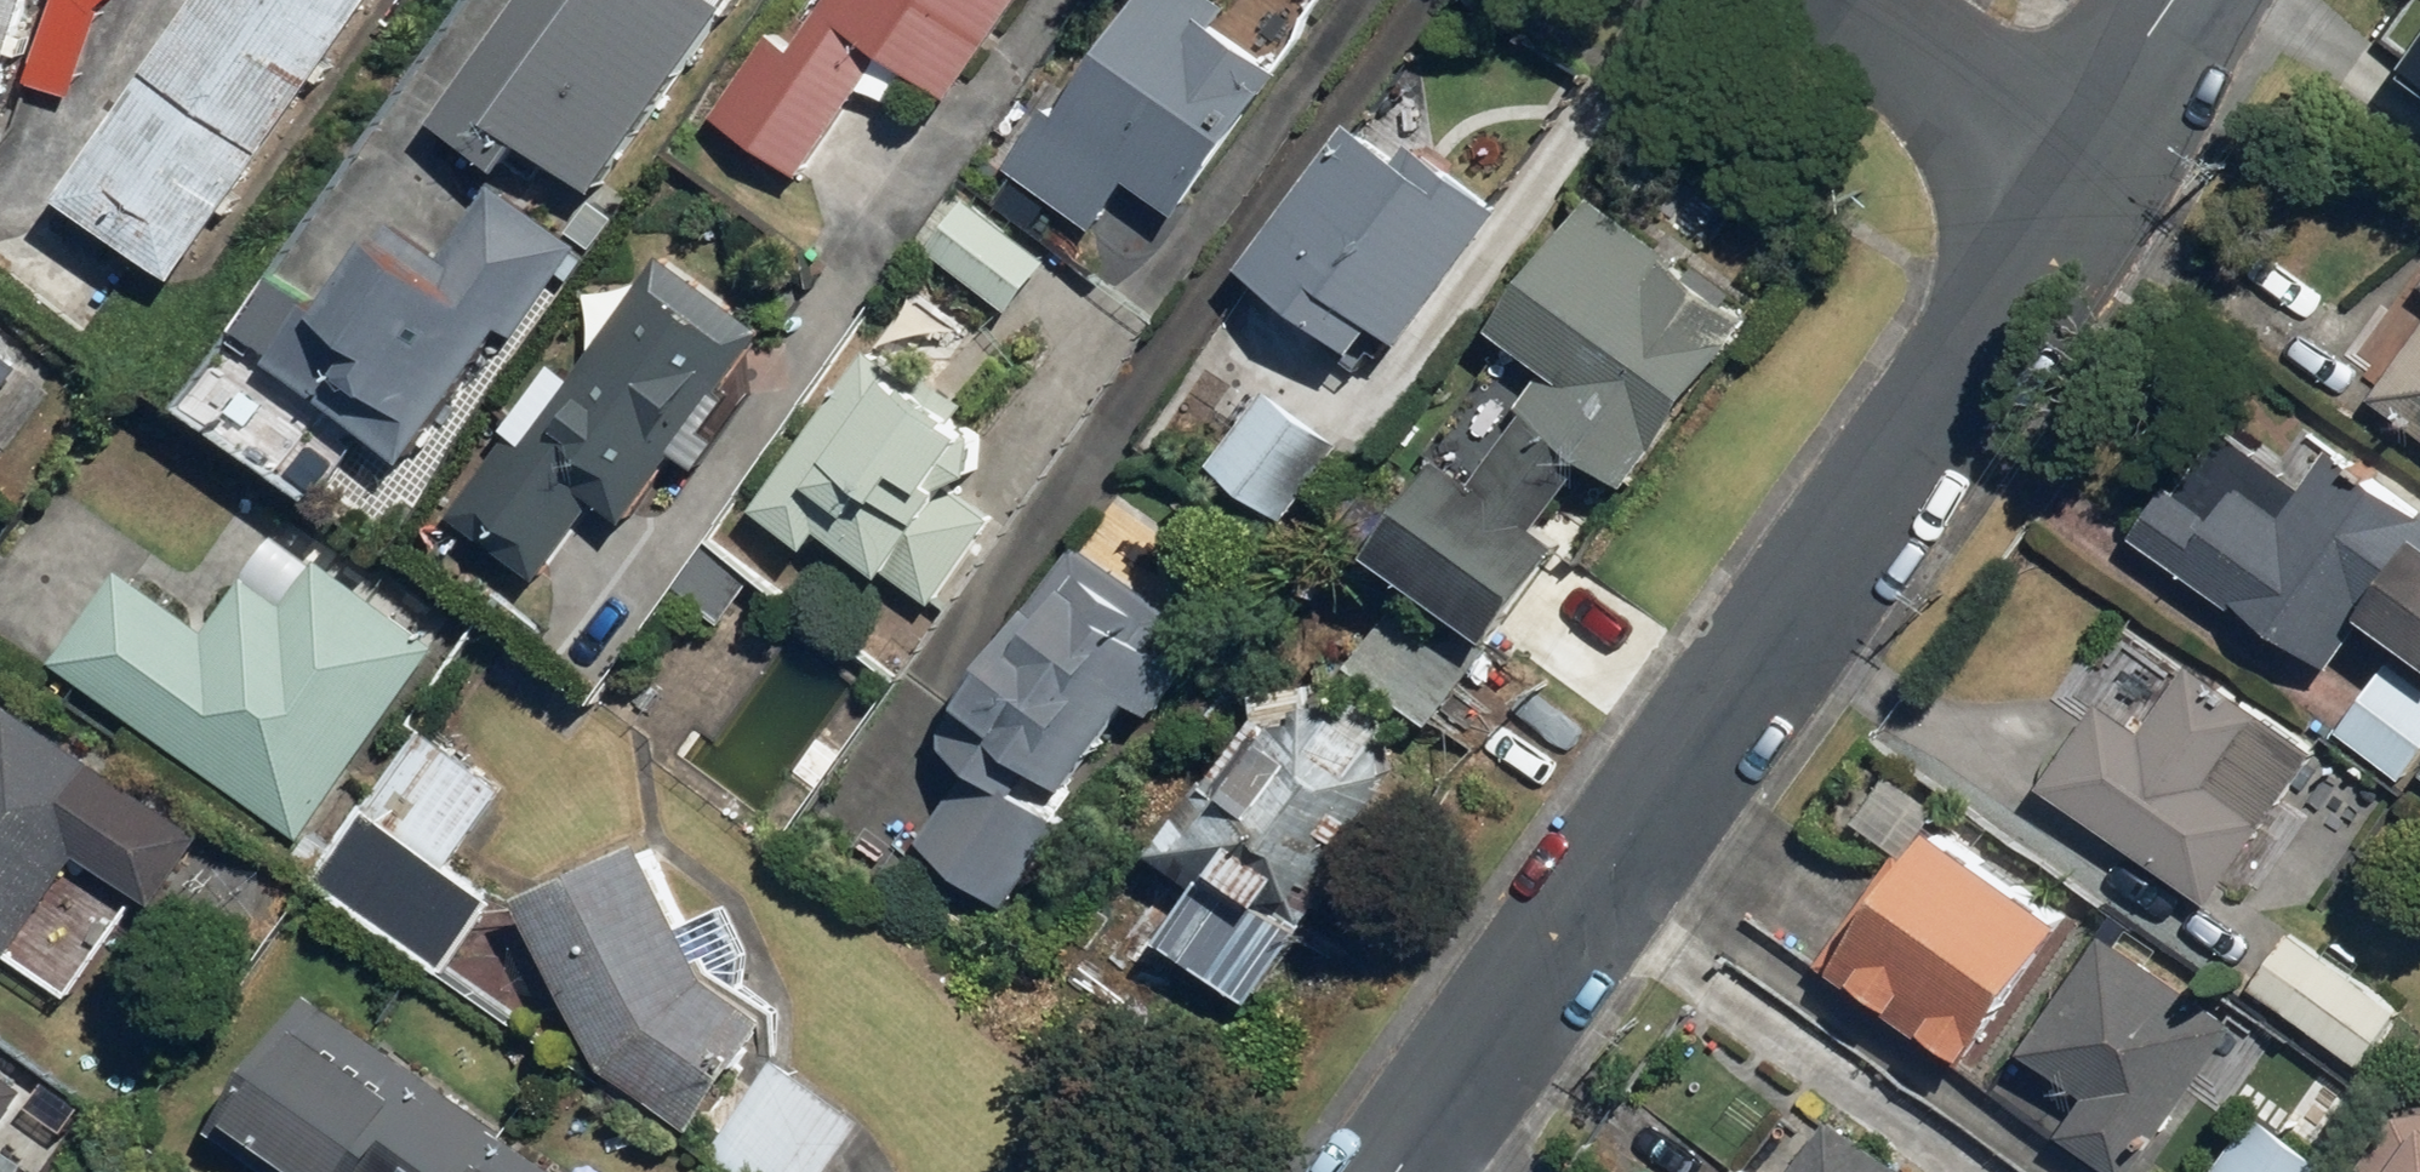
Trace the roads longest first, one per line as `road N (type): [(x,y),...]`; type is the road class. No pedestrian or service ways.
road 1 (residential): [(1377,1171),(2074,157)]
road 2 (residential): [(2074,157),(1833,0)]
road 3 (residential): [(2074,157),(2177,0)]

